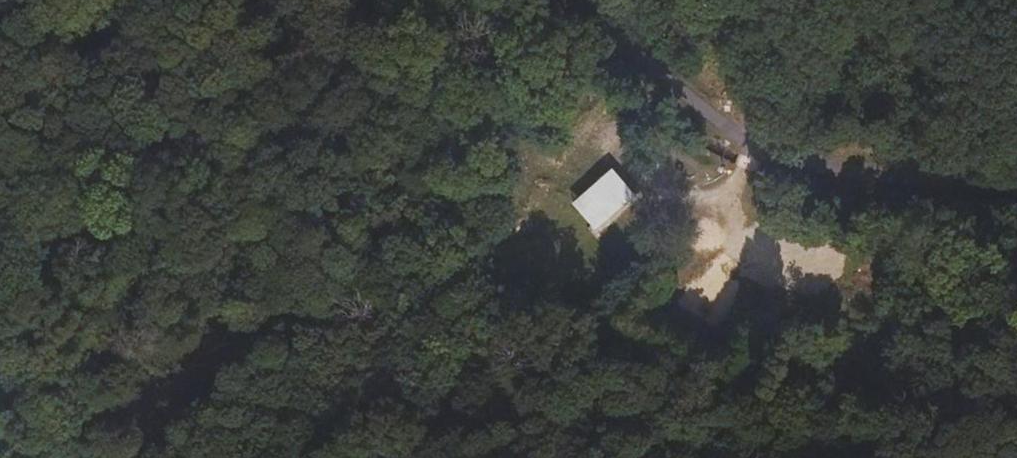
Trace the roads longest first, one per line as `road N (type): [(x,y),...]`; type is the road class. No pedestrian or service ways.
road 1 (unclassified): [(563,0),(750,142),(872,172),(1016,186)]

